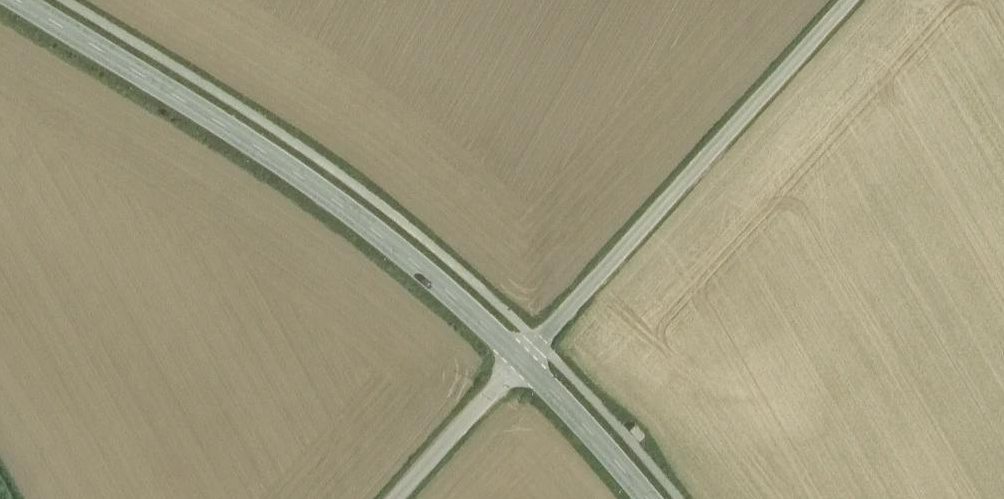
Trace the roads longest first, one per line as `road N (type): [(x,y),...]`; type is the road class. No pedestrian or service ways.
road 1 (tertiary): [(20,0),(320,187),(524,359)]
road 2 (unclassified): [(524,359),(850,0)]
road 3 (residential): [(396,498),(524,359)]
road 4 (tertiary): [(524,359),(649,498)]

